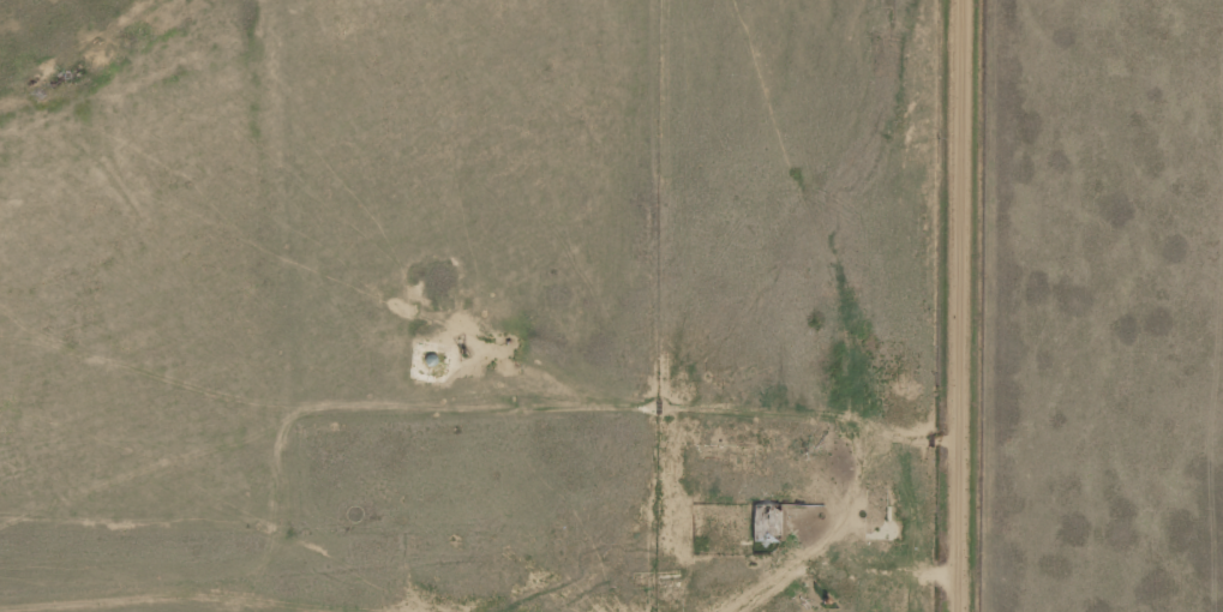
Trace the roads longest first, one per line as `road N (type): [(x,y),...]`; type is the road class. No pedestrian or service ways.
road 1 (residential): [(964,611),(970,0)]

